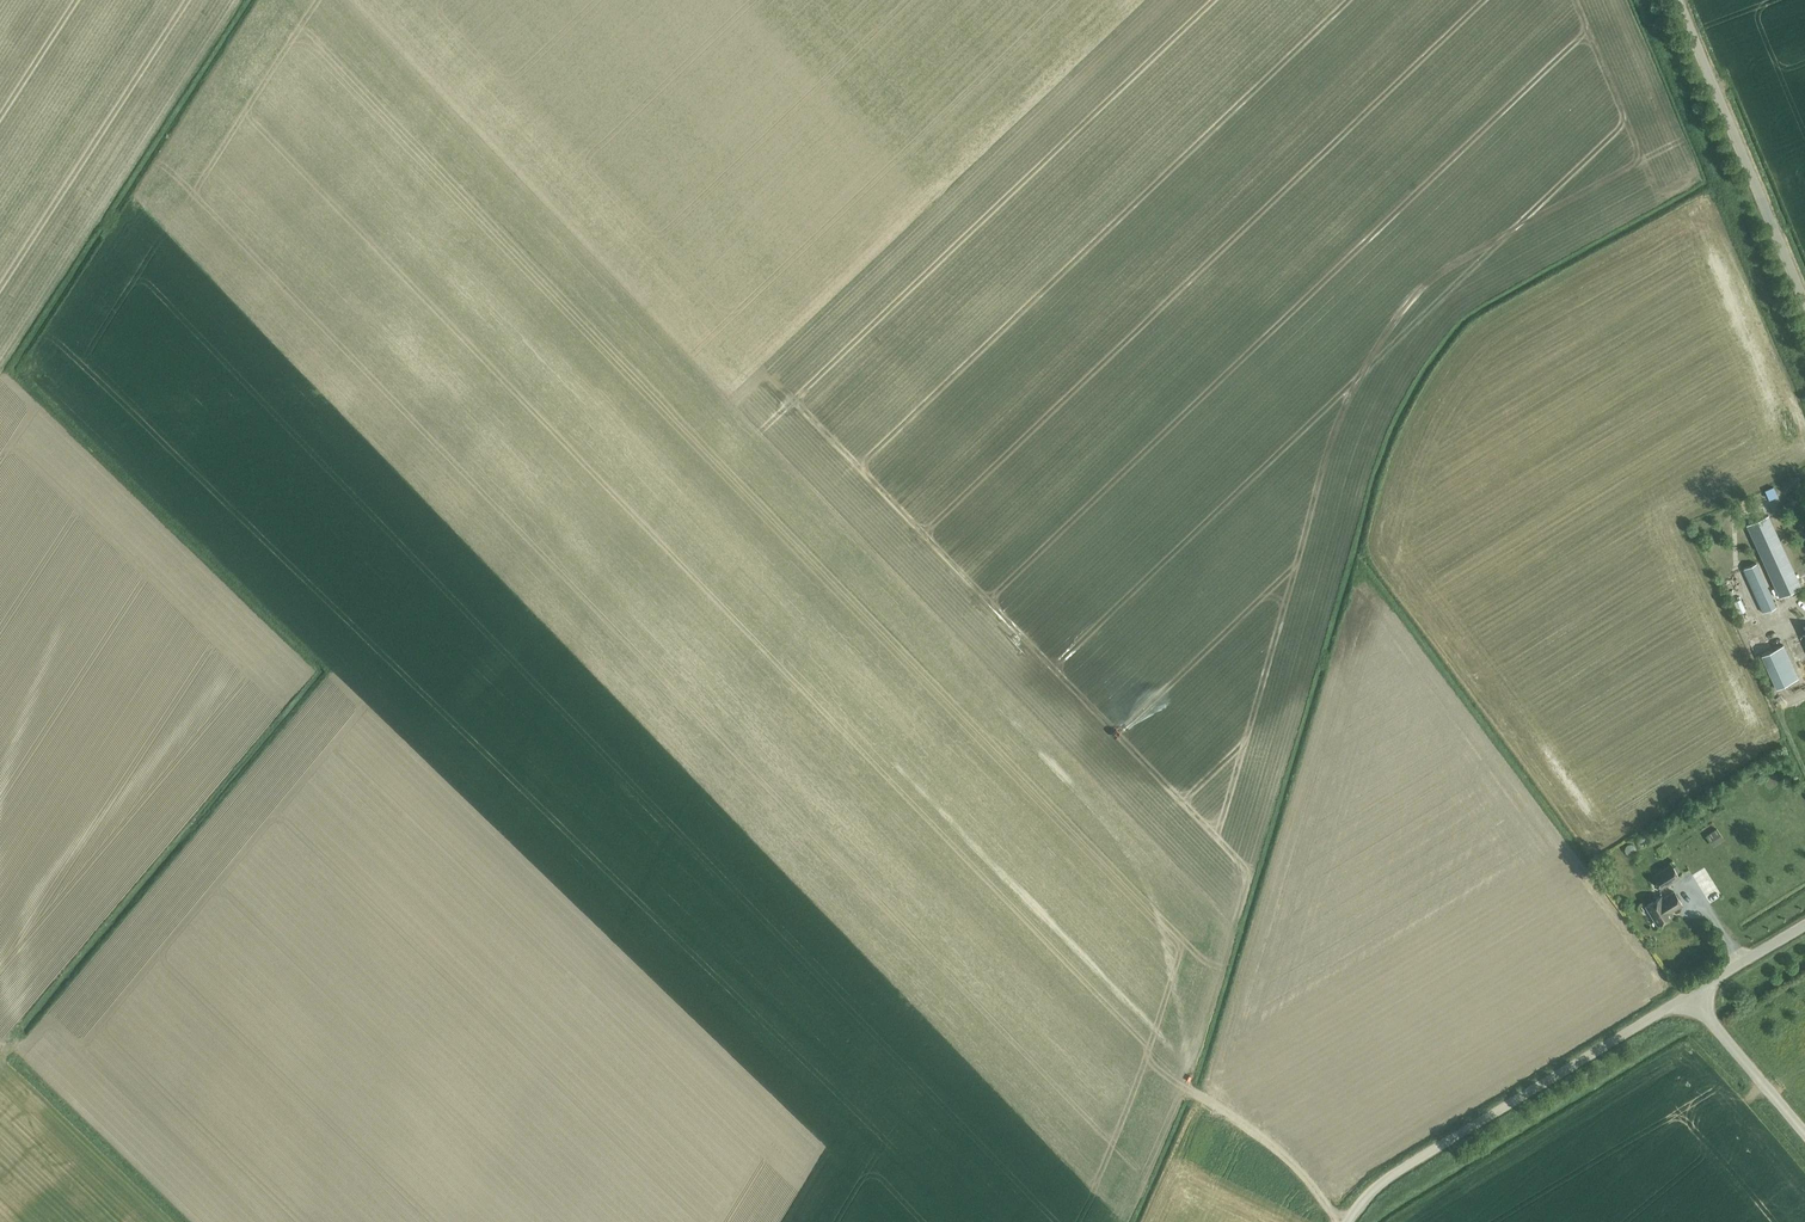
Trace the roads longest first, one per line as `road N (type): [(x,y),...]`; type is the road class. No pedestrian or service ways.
road 1 (unclassified): [(1346,1221),(1368,1189),(1408,1159),(1692,995)]
road 2 (unclassified): [(1804,301),(1677,0)]
road 3 (unclassified): [(1804,1139),(1692,995)]
road 4 (unclassified): [(1692,995),(1804,925)]

